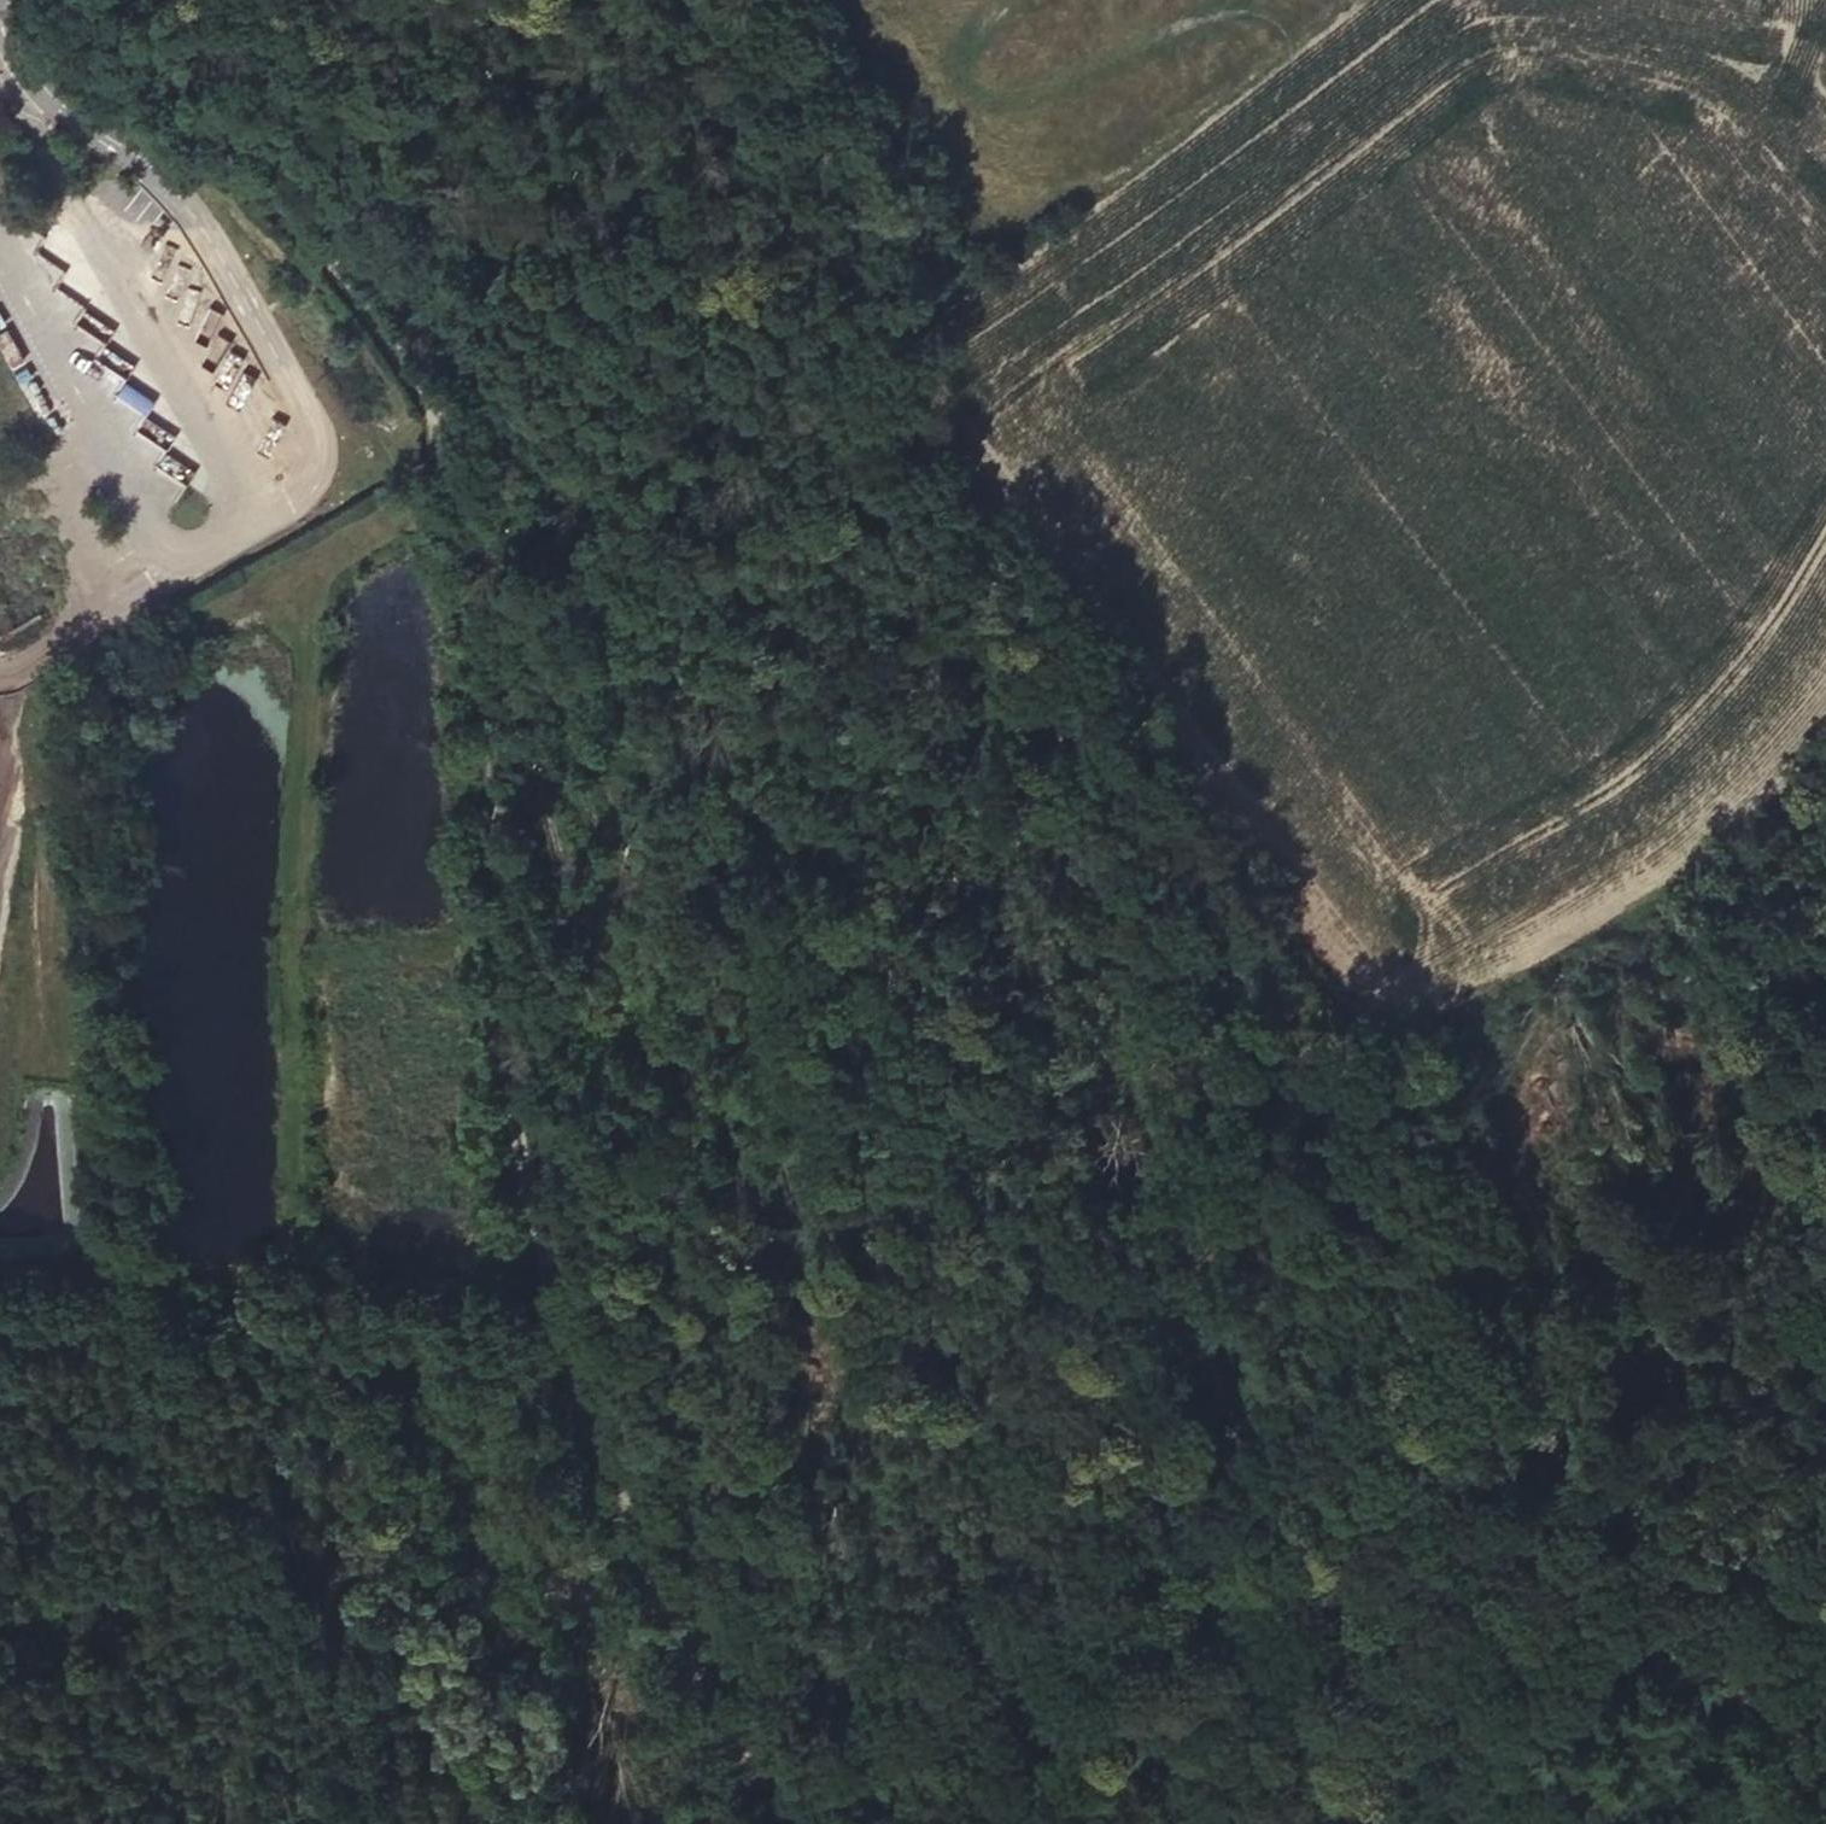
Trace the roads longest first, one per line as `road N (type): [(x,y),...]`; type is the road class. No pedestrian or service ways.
road 1 (track): [(5,0),(80,69),(280,208),(427,395),(469,537),(509,1169),(592,1437),(708,1712),(884,1823)]
road 2 (track): [(1825,725),(1552,1017),(1319,1312),(1145,1514),(1087,1606),(1046,1751),(1037,1823)]

